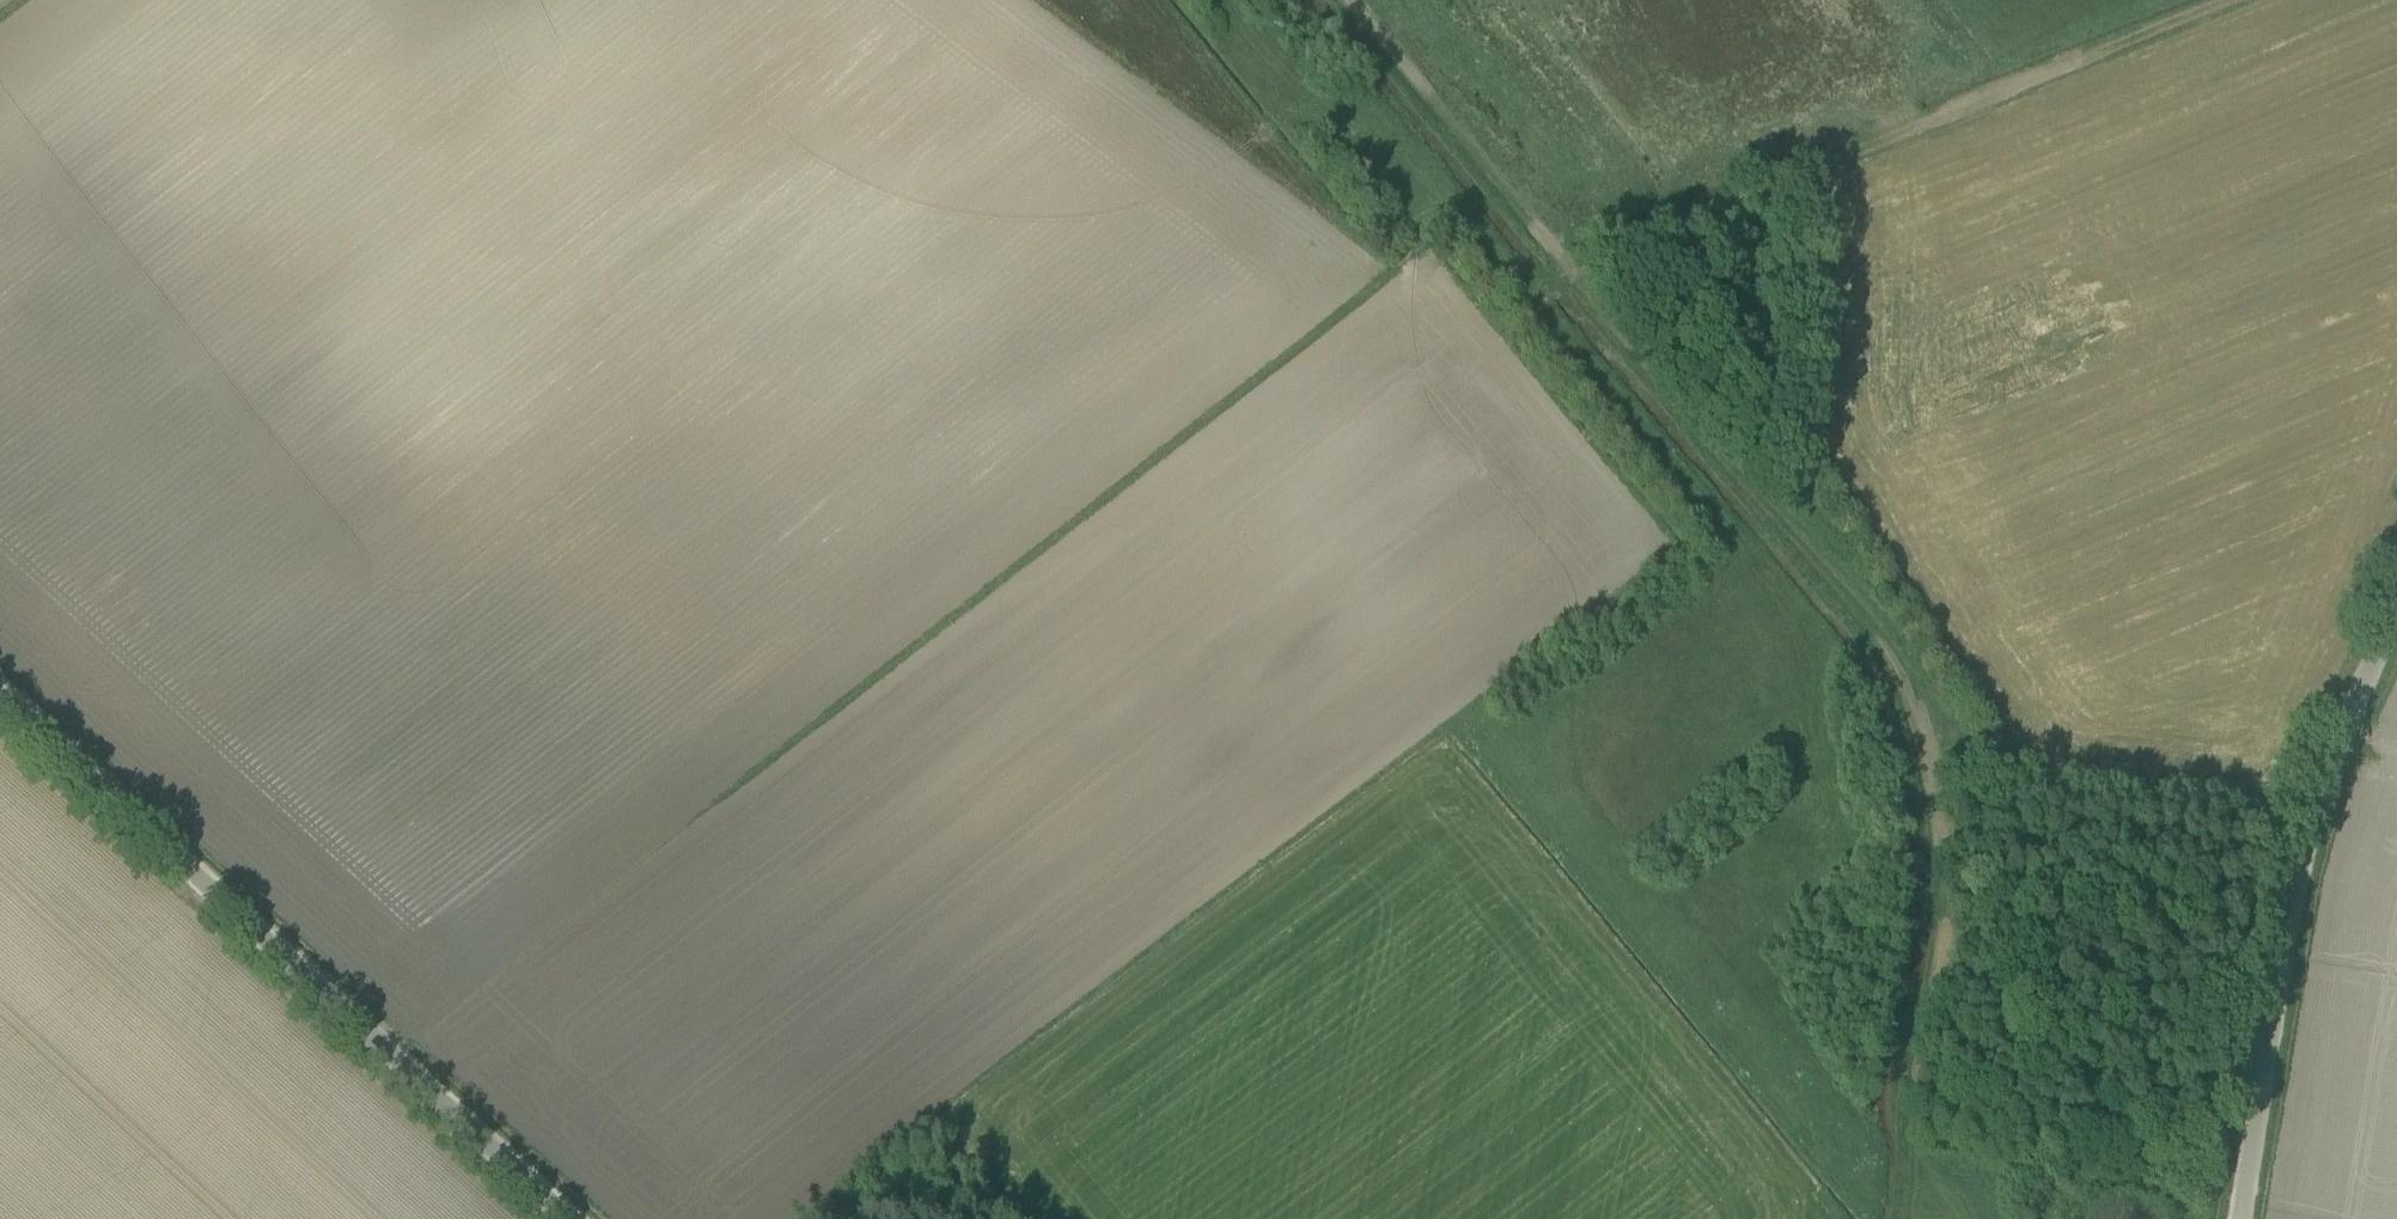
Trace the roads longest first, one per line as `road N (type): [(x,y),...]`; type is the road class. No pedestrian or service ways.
road 1 (unclassified): [(551,1218),(0,710)]
road 2 (unclassified): [(2242,1218),(2301,883),(2330,776),(2396,611)]

